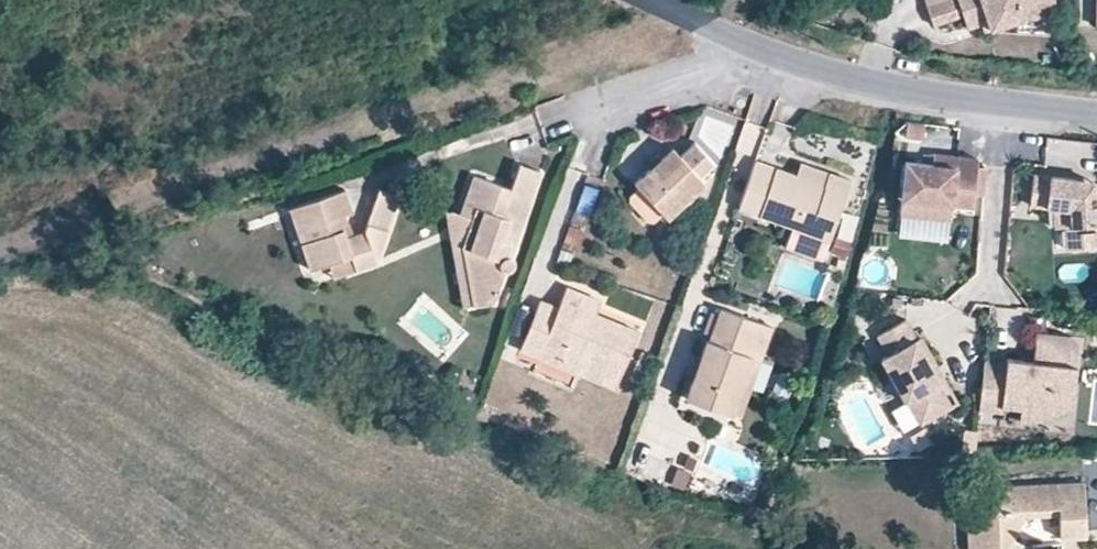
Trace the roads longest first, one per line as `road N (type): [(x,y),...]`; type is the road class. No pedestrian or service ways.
road 1 (tertiary): [(749,43),(862,82),(1096,114)]
road 2 (residential): [(749,43),(546,111)]

